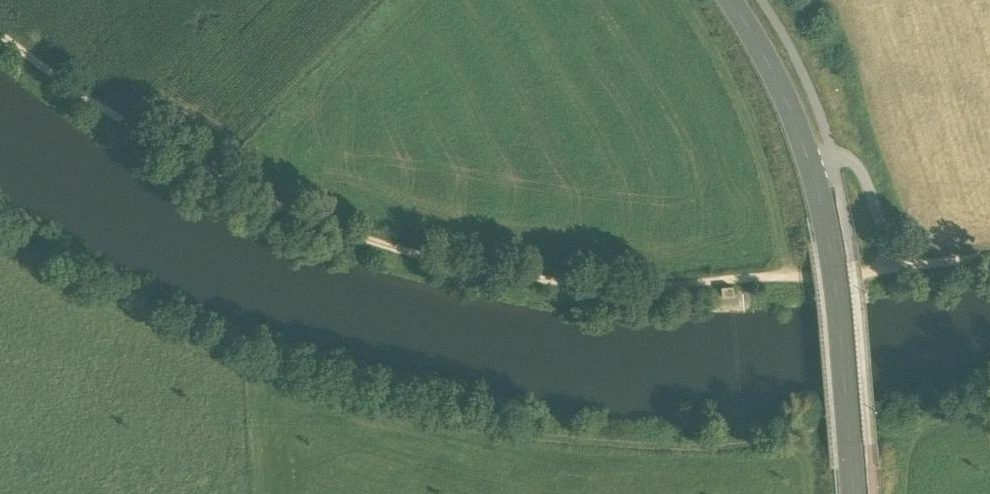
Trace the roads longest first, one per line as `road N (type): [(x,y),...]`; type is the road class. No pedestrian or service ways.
road 1 (track): [(989,430),(773,458),(630,463),(552,453),(289,390),(121,314),(0,245)]
road 2 (track): [(0,34),(171,149),(385,244),(481,268),(646,289),(787,275)]
road 3 (tertiary): [(853,493),(837,294),(806,157),(787,106),(711,0)]
road 4 (track): [(890,267),(864,181),(831,151)]

